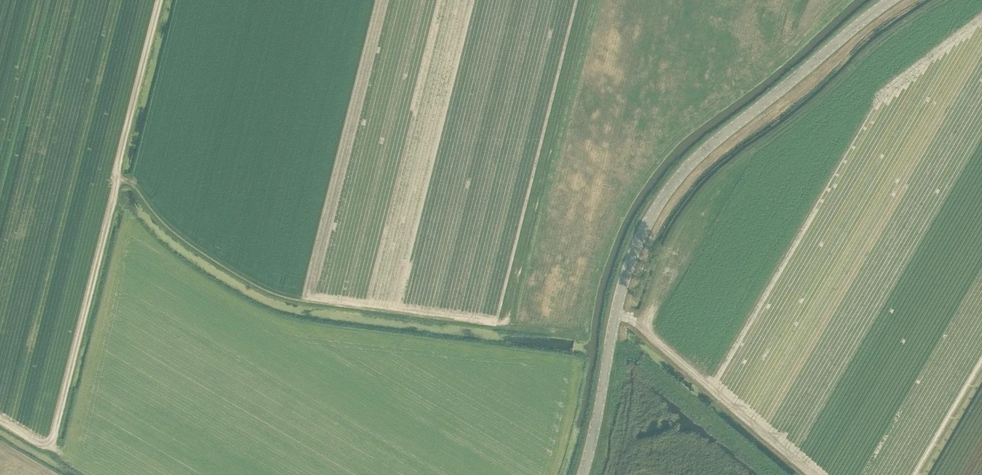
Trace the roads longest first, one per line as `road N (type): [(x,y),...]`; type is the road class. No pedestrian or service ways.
road 1 (unclassified): [(583,474),(624,284),(662,199),(719,139),(890,0)]

